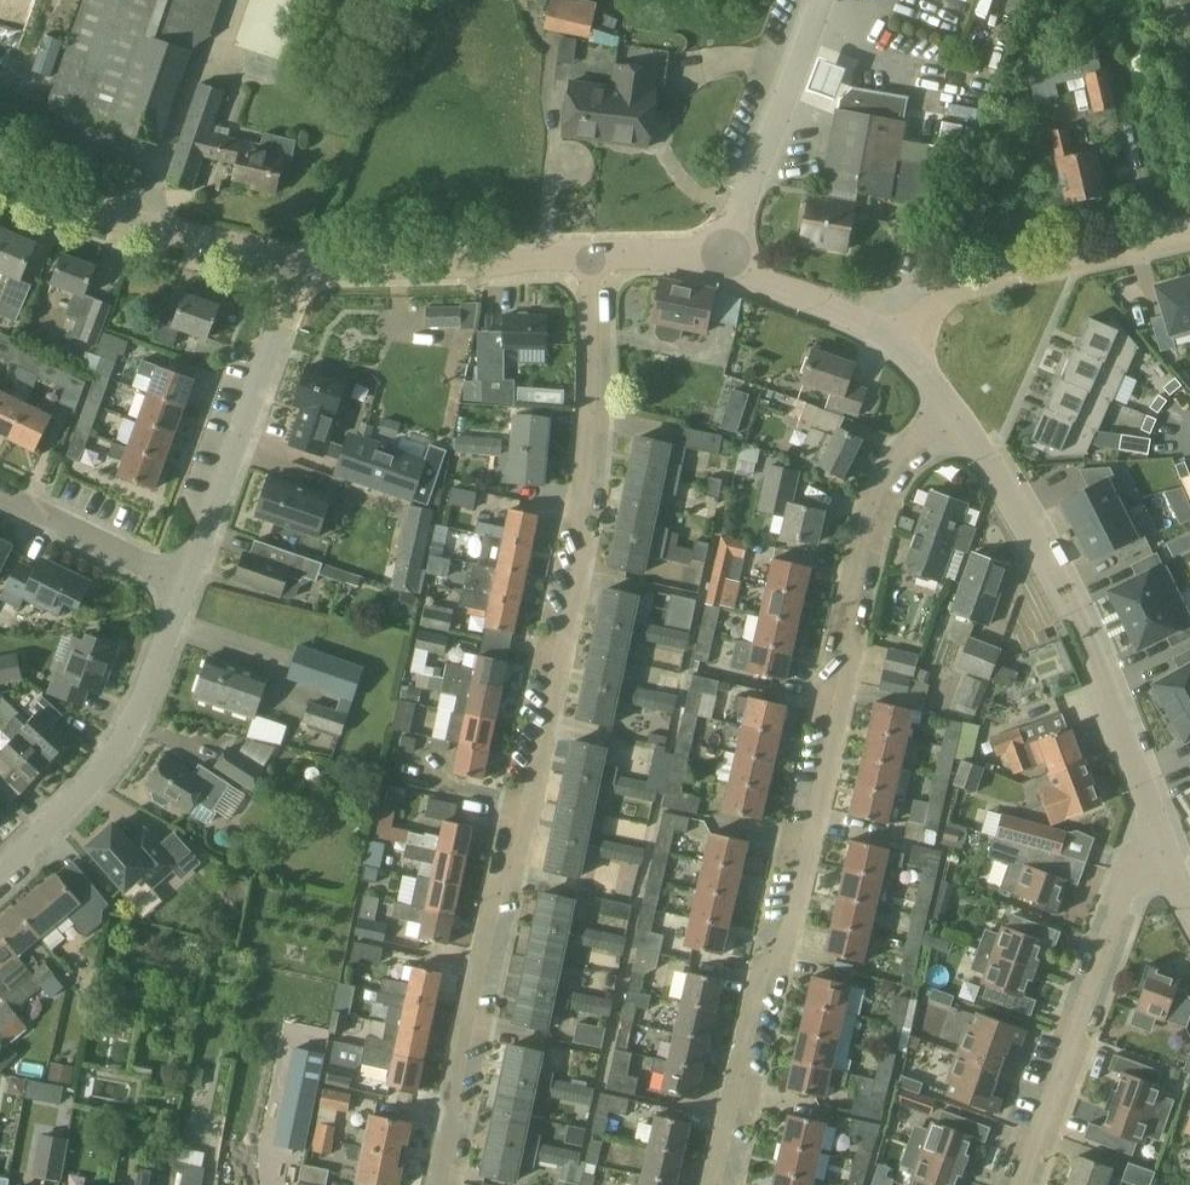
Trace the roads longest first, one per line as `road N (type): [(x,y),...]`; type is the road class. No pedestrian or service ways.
road 1 (residential): [(439,1184),(496,898),(515,868),(580,560),(593,255)]
road 2 (residential): [(950,407),(887,464),(857,545),(841,620),(856,648),(789,935),(757,966),(710,1184)]
road 3 (residential): [(1157,823),(1075,612),(950,407)]
road 4 (residential): [(1020,1184),(1157,823)]
road 5 (tertiary): [(0,872),(119,749),(186,584)]
road 6 (tertiary): [(186,584),(304,265)]
road 7 (residential): [(304,265),(0,169)]
road 8 (residential): [(898,342),(953,292),(1189,234)]
road 9 (tertiary): [(593,255),(304,265)]
road 10 (tertiary): [(720,261),(822,0)]
road 11 (residential): [(186,584),(0,494)]
road 12 (residential): [(898,342),(720,261)]
road 13 (tertiary): [(720,261),(593,255)]

